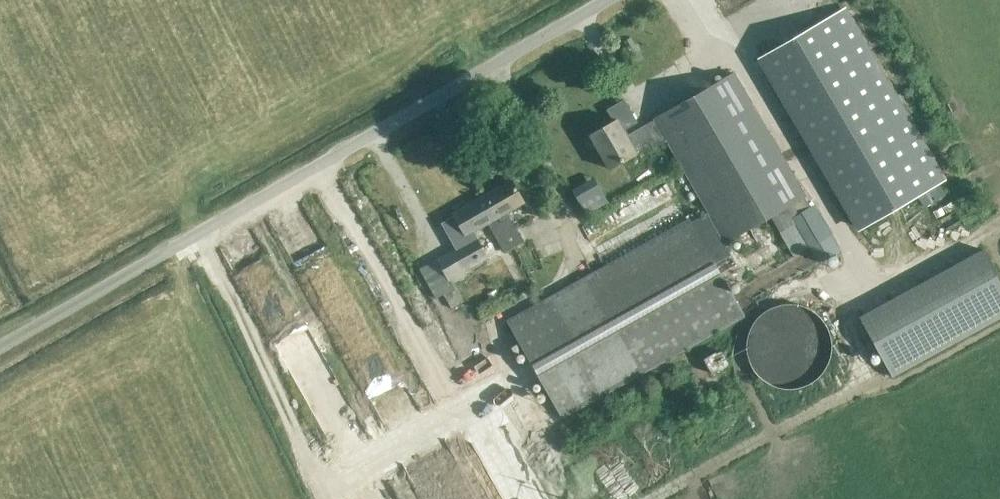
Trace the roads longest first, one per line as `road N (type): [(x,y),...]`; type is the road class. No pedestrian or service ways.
road 1 (unclassified): [(0,349),(610,0)]

